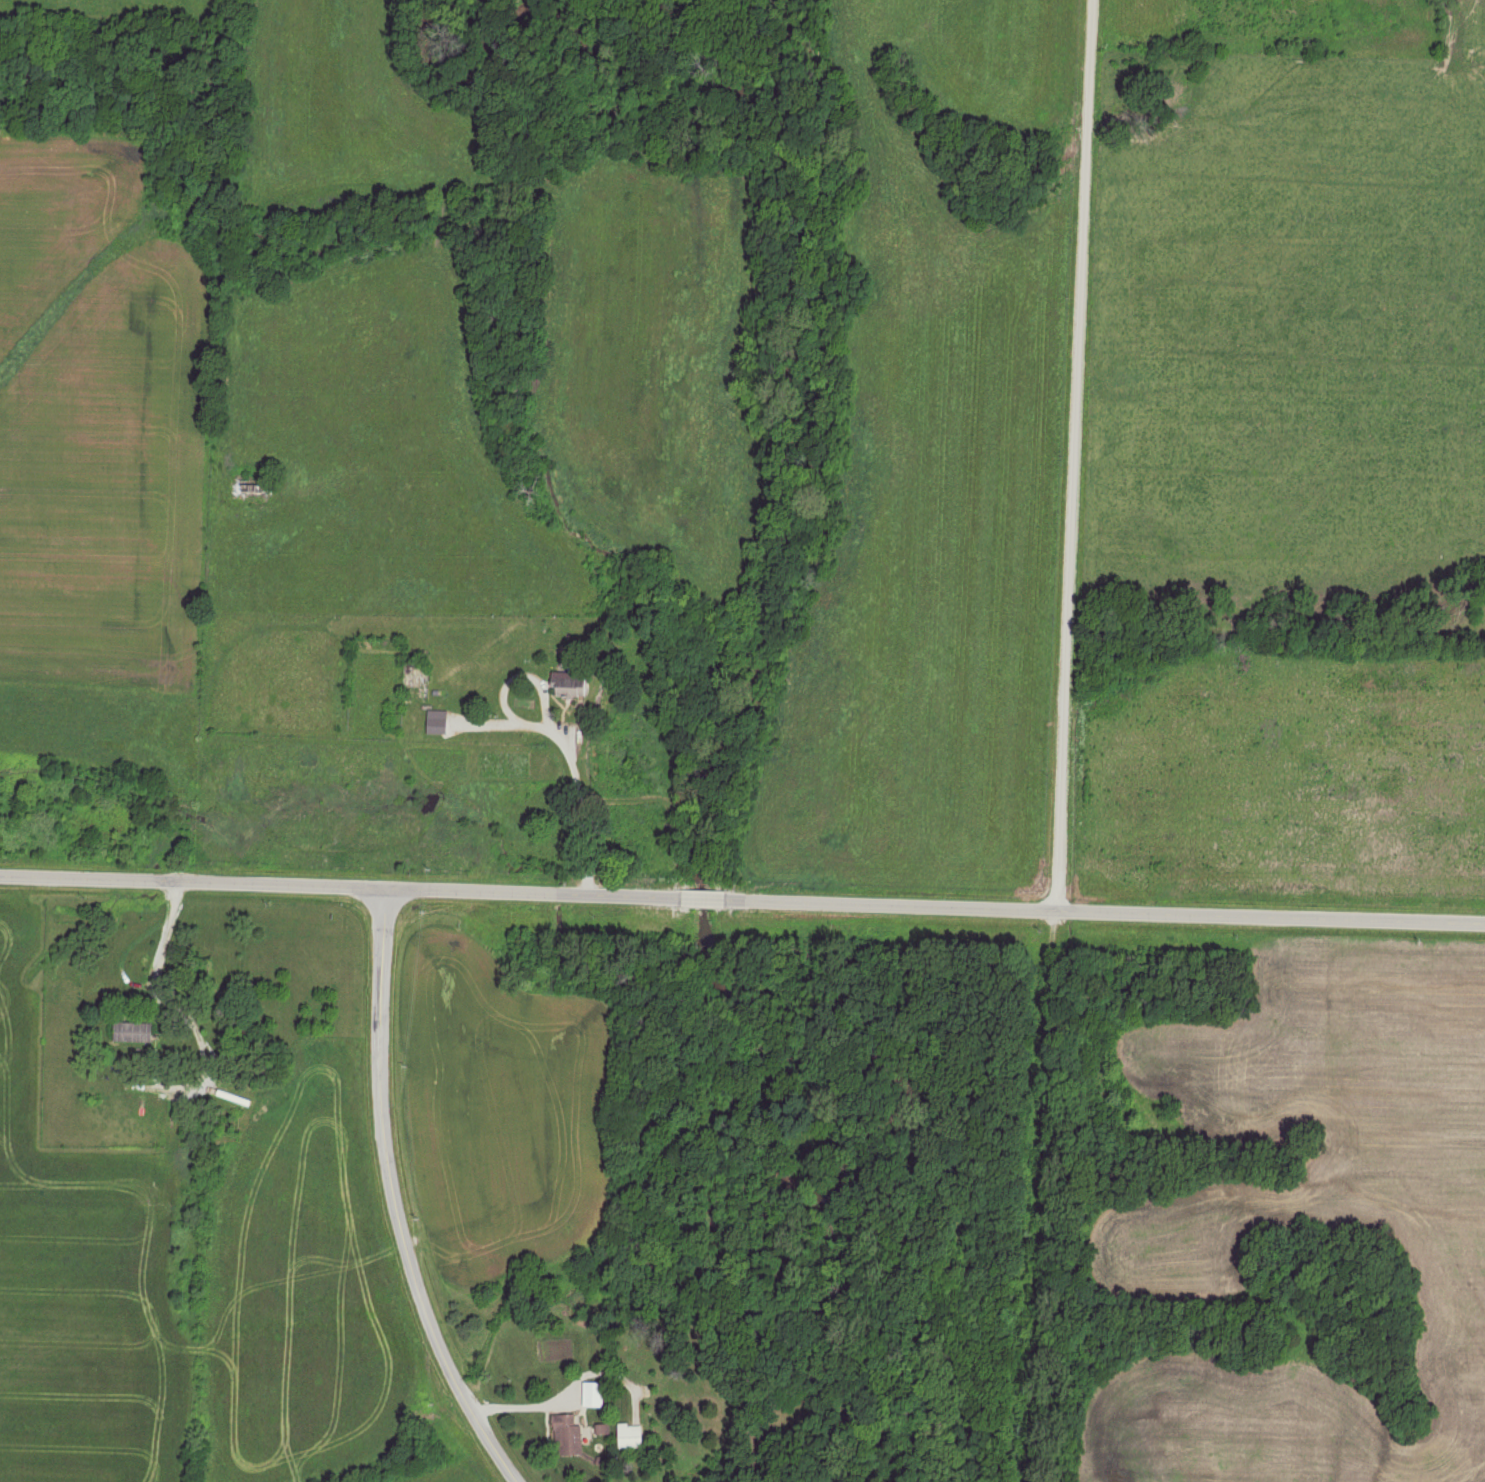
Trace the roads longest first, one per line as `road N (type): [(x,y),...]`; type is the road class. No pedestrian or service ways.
road 1 (secondary): [(0,877),(1484,925)]
road 2 (residential): [(1053,913),(1084,0)]
road 3 (secondary): [(515,1481),(436,1338),(401,1231),(381,1131),(382,889)]

